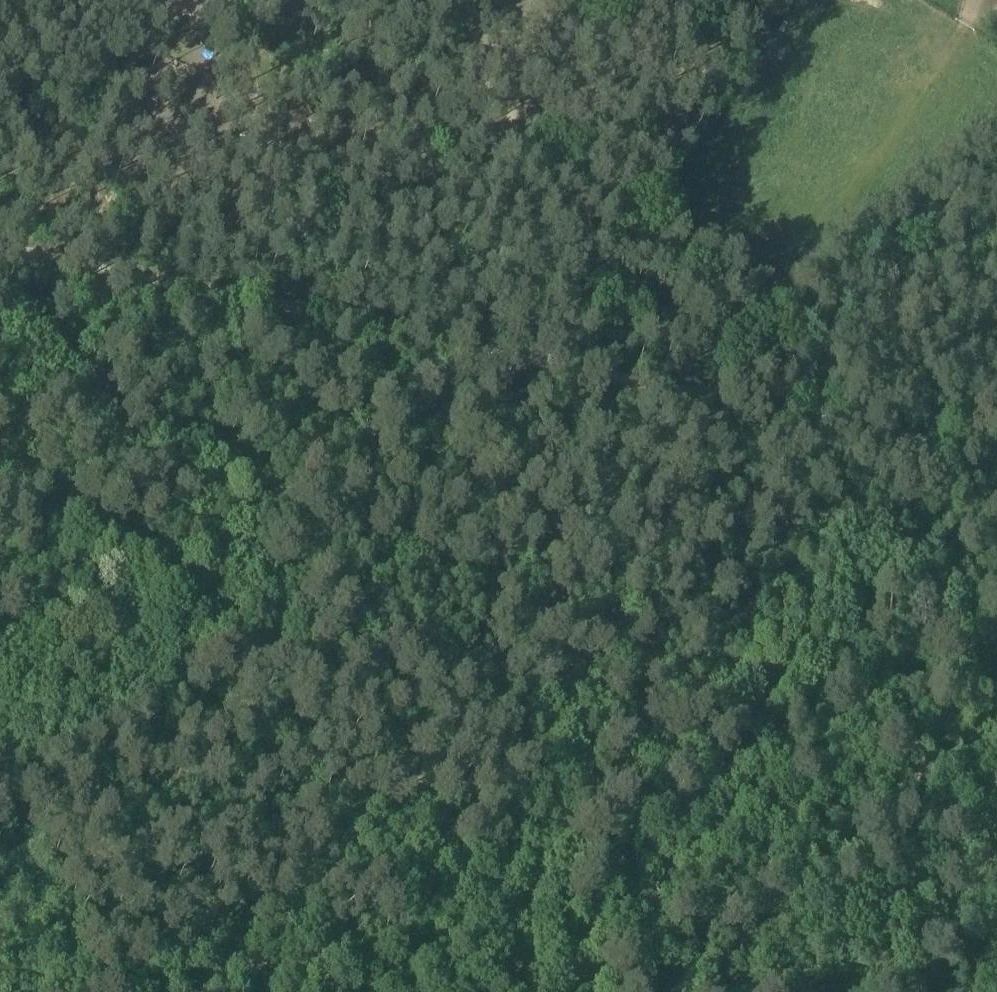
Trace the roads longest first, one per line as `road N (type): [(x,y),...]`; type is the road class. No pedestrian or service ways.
road 1 (track): [(0,241),(774,405)]
road 2 (track): [(996,622),(533,991)]
road 3 (track): [(774,405),(996,455)]

